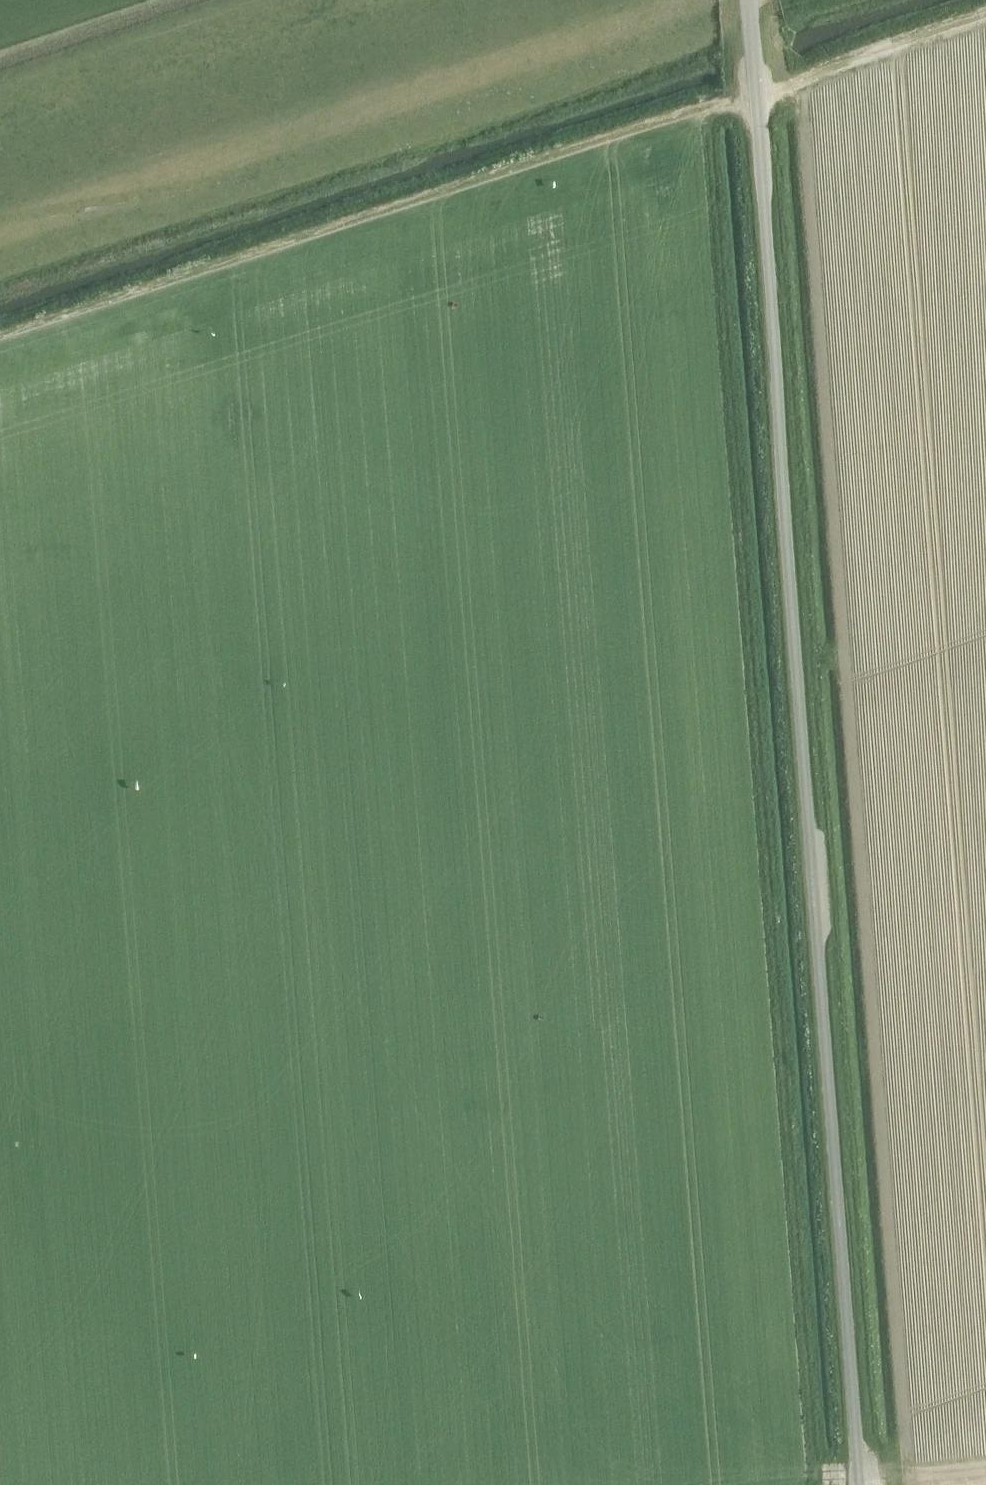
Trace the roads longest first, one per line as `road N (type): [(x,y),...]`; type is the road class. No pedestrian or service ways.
road 1 (unclassified): [(862,1484),(749,0)]

